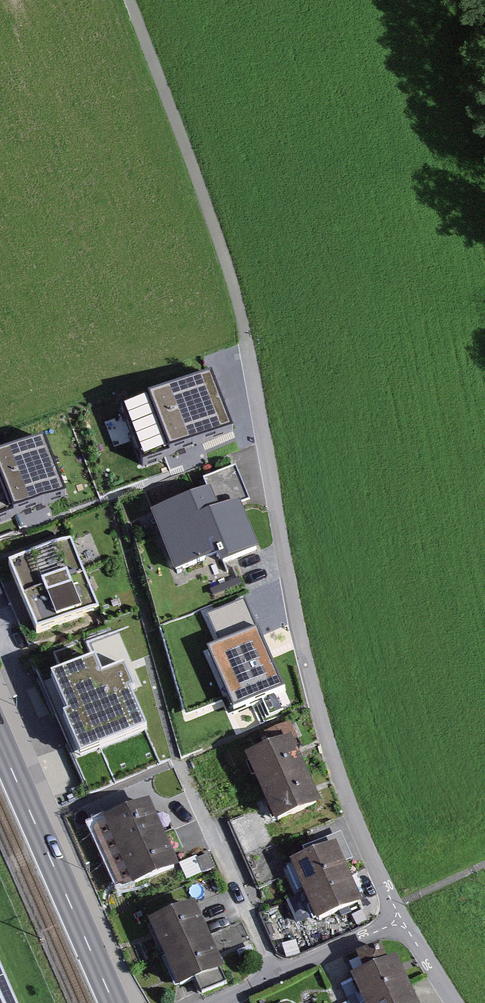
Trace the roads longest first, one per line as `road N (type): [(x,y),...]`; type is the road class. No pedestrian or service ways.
road 1 (residential): [(400,920),(343,784),(312,683),(246,334)]
road 2 (track): [(246,334),(126,0)]
road 3 (primary): [(113,1002),(0,745)]
road 4 (residential): [(400,920),(224,1002)]

